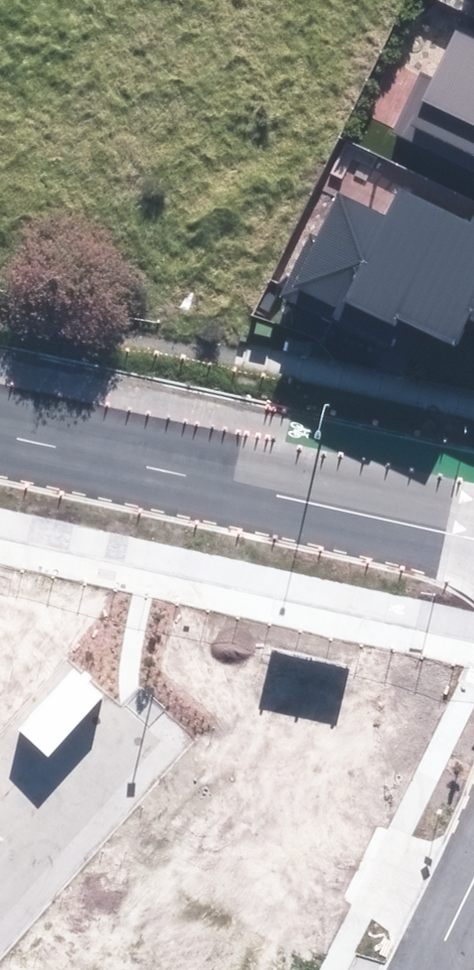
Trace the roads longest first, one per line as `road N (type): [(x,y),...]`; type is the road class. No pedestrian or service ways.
road 1 (residential): [(0,450),(473,555)]
road 2 (unknown): [(174,0),(152,45),(75,67),(0,28)]
road 3 (residential): [(0,884),(139,732)]

